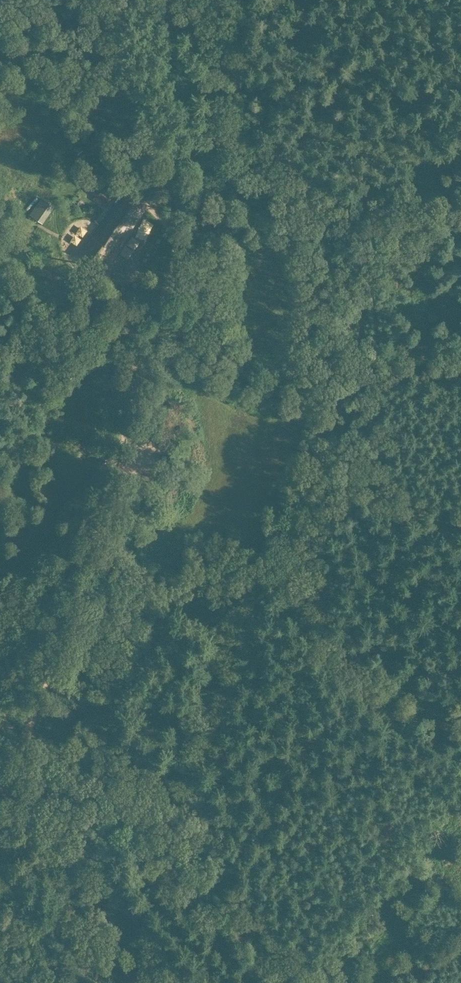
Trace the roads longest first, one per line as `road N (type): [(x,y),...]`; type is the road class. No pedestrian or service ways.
road 1 (track): [(0,847),(95,521),(165,320),(172,220)]
road 2 (track): [(341,204),(460,149)]

